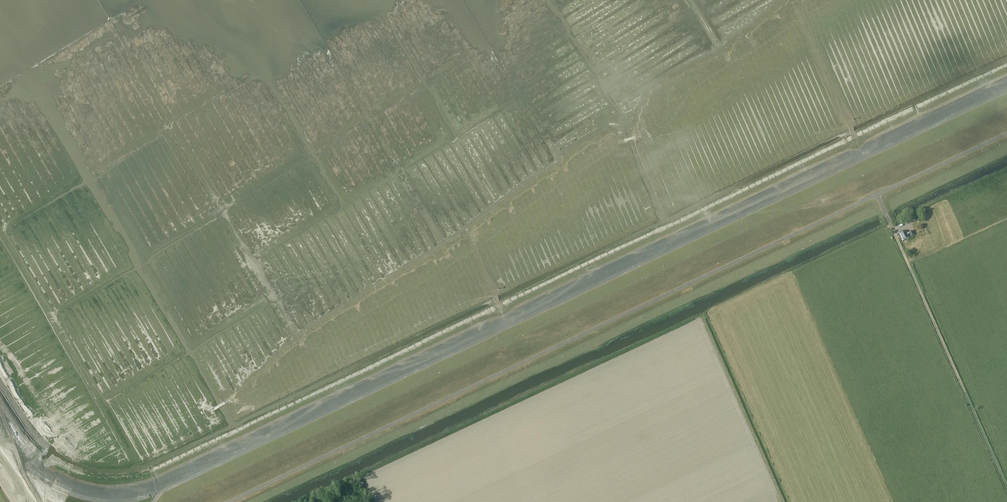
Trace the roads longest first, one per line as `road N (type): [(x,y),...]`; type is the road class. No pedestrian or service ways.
road 1 (track): [(19,459),(89,498),(158,492),(1006,91)]

